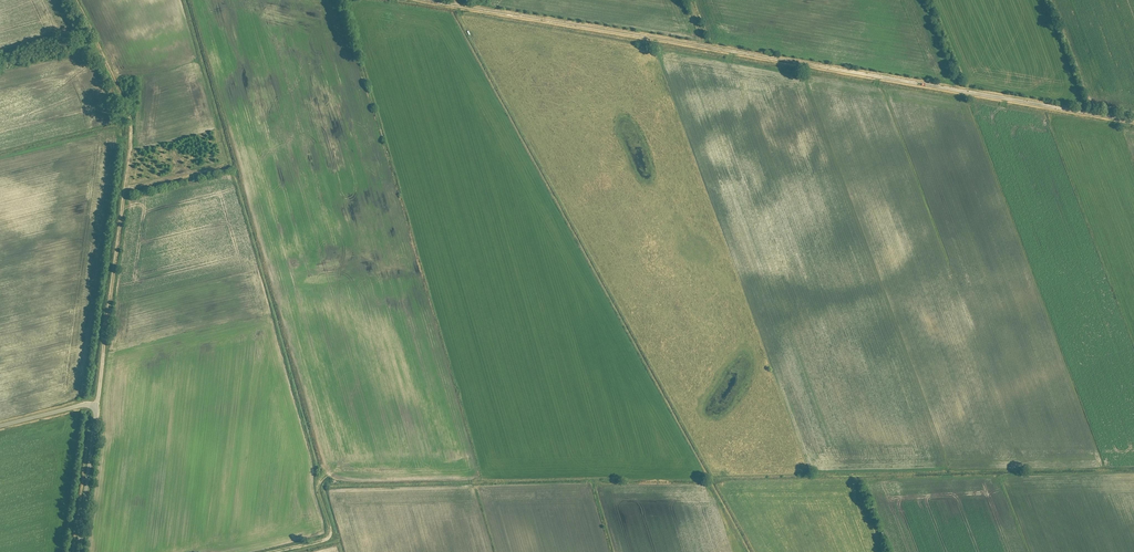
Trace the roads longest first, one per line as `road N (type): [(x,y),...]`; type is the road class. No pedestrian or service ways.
road 1 (track): [(1133,122),(452,5)]
road 2 (track): [(96,404),(131,127),(74,0)]
road 3 (residential): [(78,551),(96,404),(0,427)]

